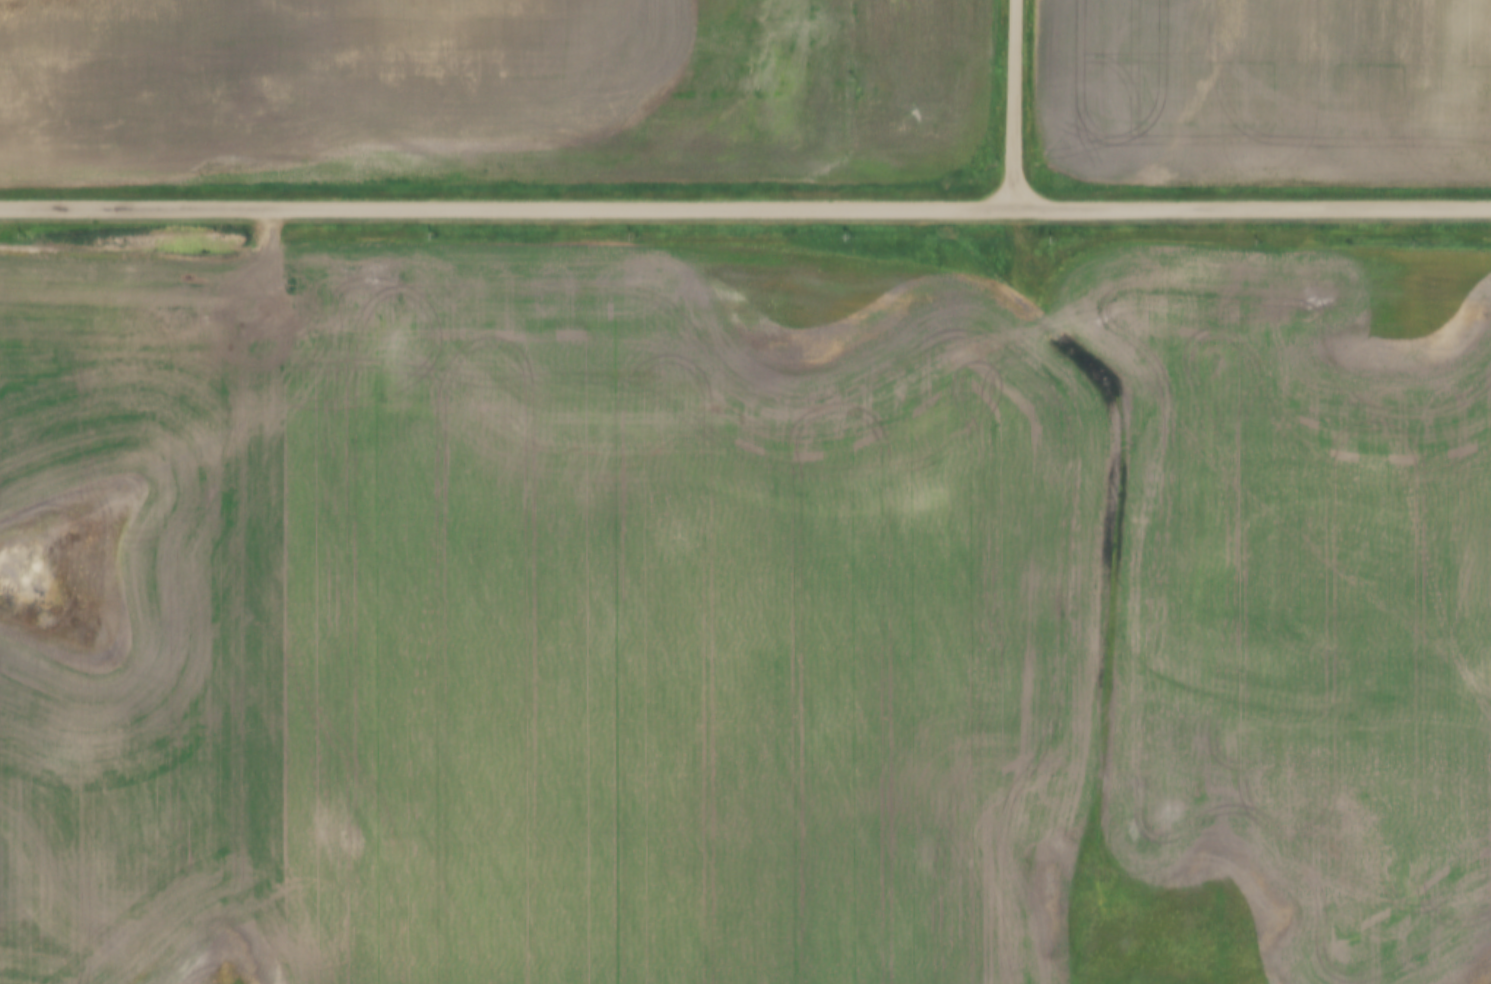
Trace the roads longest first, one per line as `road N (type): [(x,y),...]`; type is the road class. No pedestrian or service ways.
road 1 (residential): [(1490,207),(0,207)]

